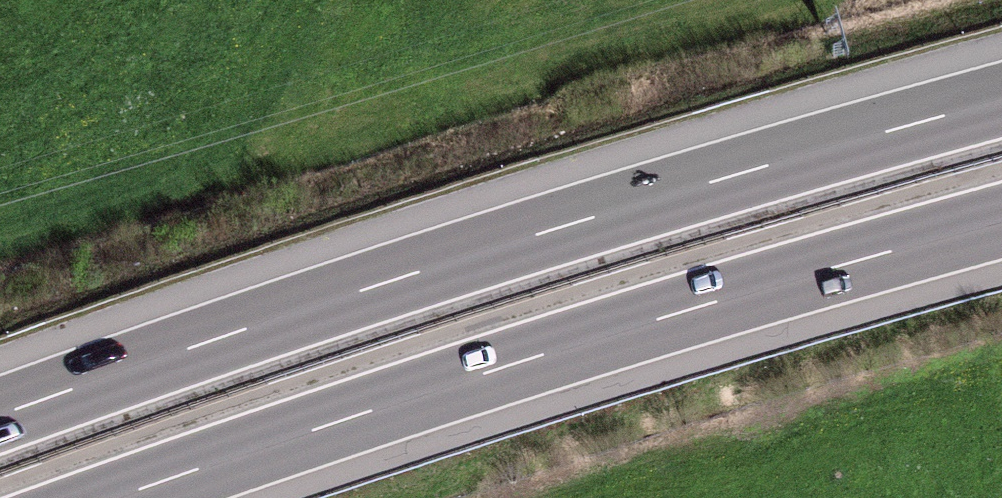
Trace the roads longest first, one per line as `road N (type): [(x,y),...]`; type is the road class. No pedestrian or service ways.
road 1 (motorway): [(1001,98),(448,259),(0,412)]
road 2 (motorway): [(122,497),(519,364),(1001,222)]

